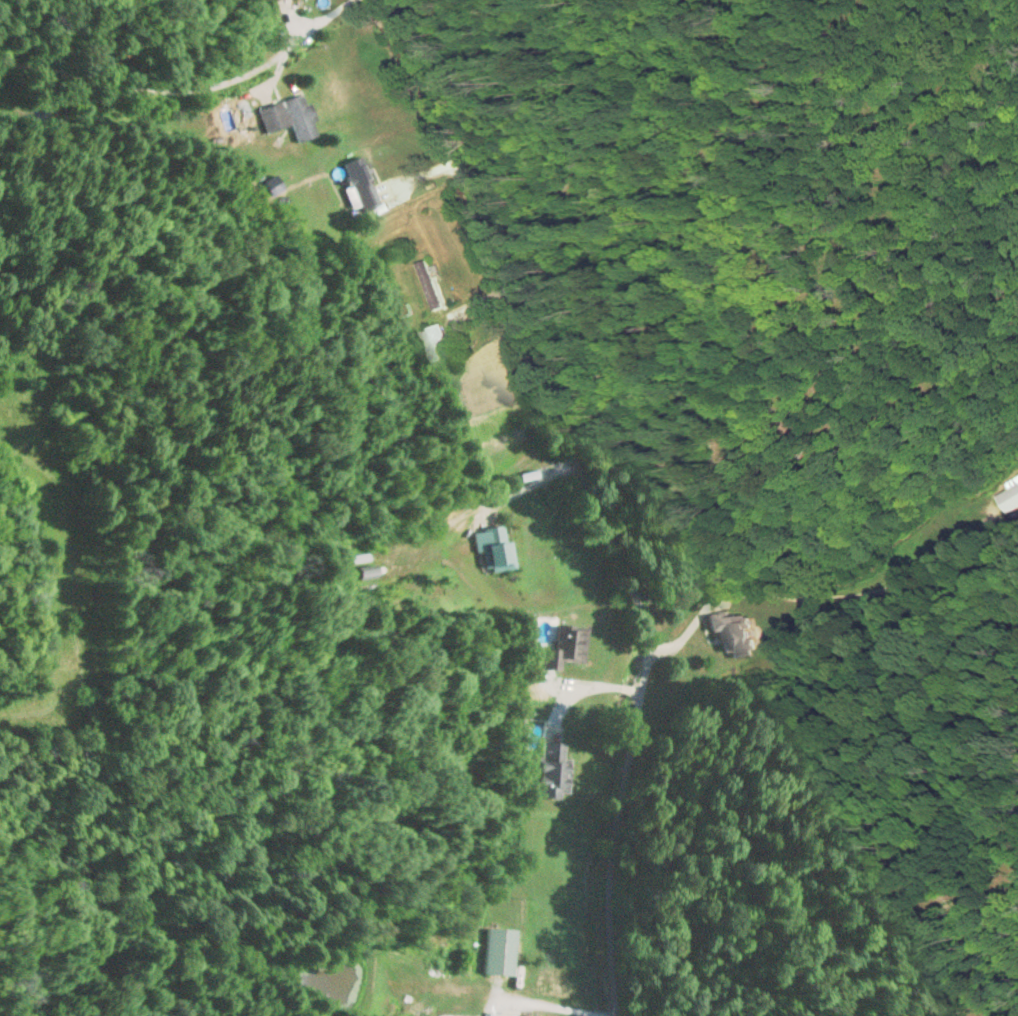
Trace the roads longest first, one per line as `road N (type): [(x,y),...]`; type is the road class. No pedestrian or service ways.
road 1 (residential): [(616,1015),(610,897),(651,650),(648,626),(478,190),(388,0)]

